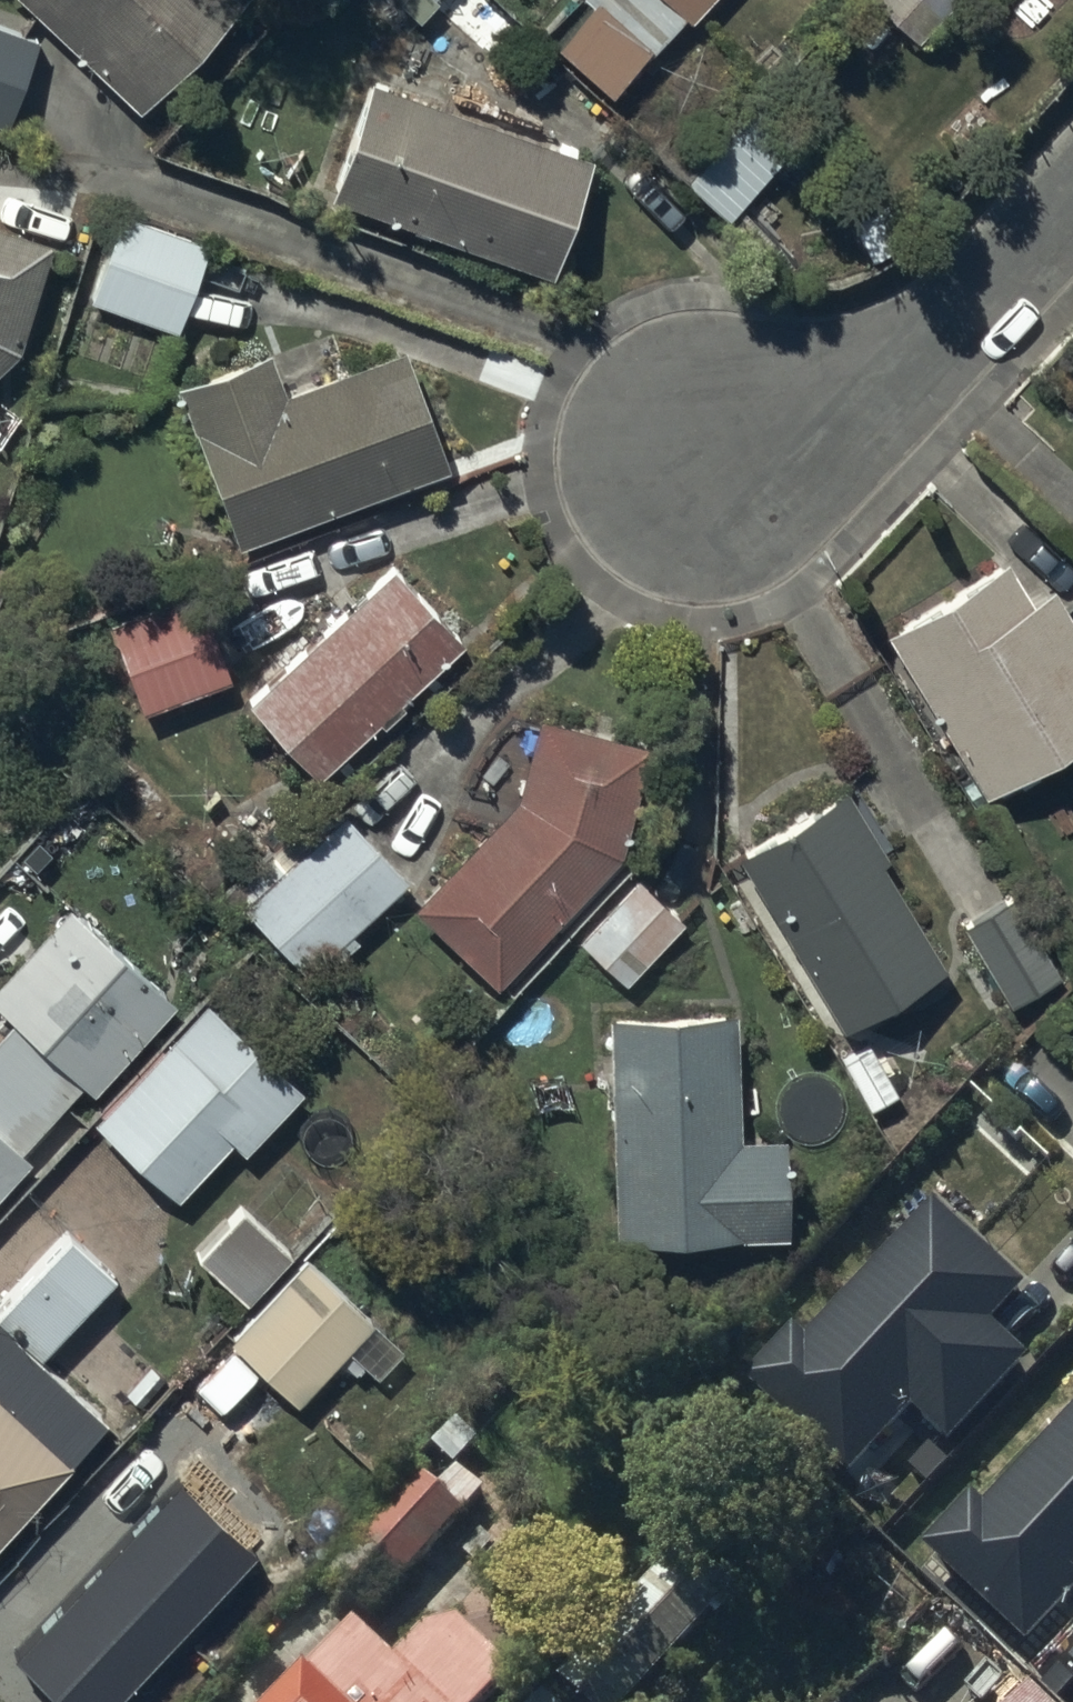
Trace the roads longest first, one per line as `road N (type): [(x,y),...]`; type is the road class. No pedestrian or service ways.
road 1 (residential): [(1072,202),(977,303),(878,383),(696,454)]

